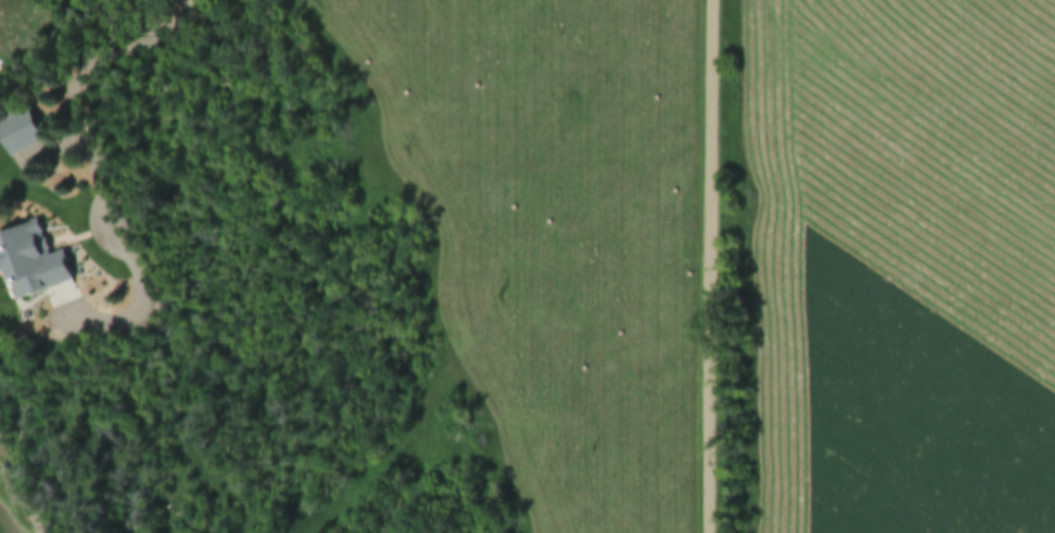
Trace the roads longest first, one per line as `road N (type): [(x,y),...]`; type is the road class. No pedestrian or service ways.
road 1 (residential): [(715,532),(715,0)]
road 2 (residential): [(196,0),(168,75),(130,134)]

